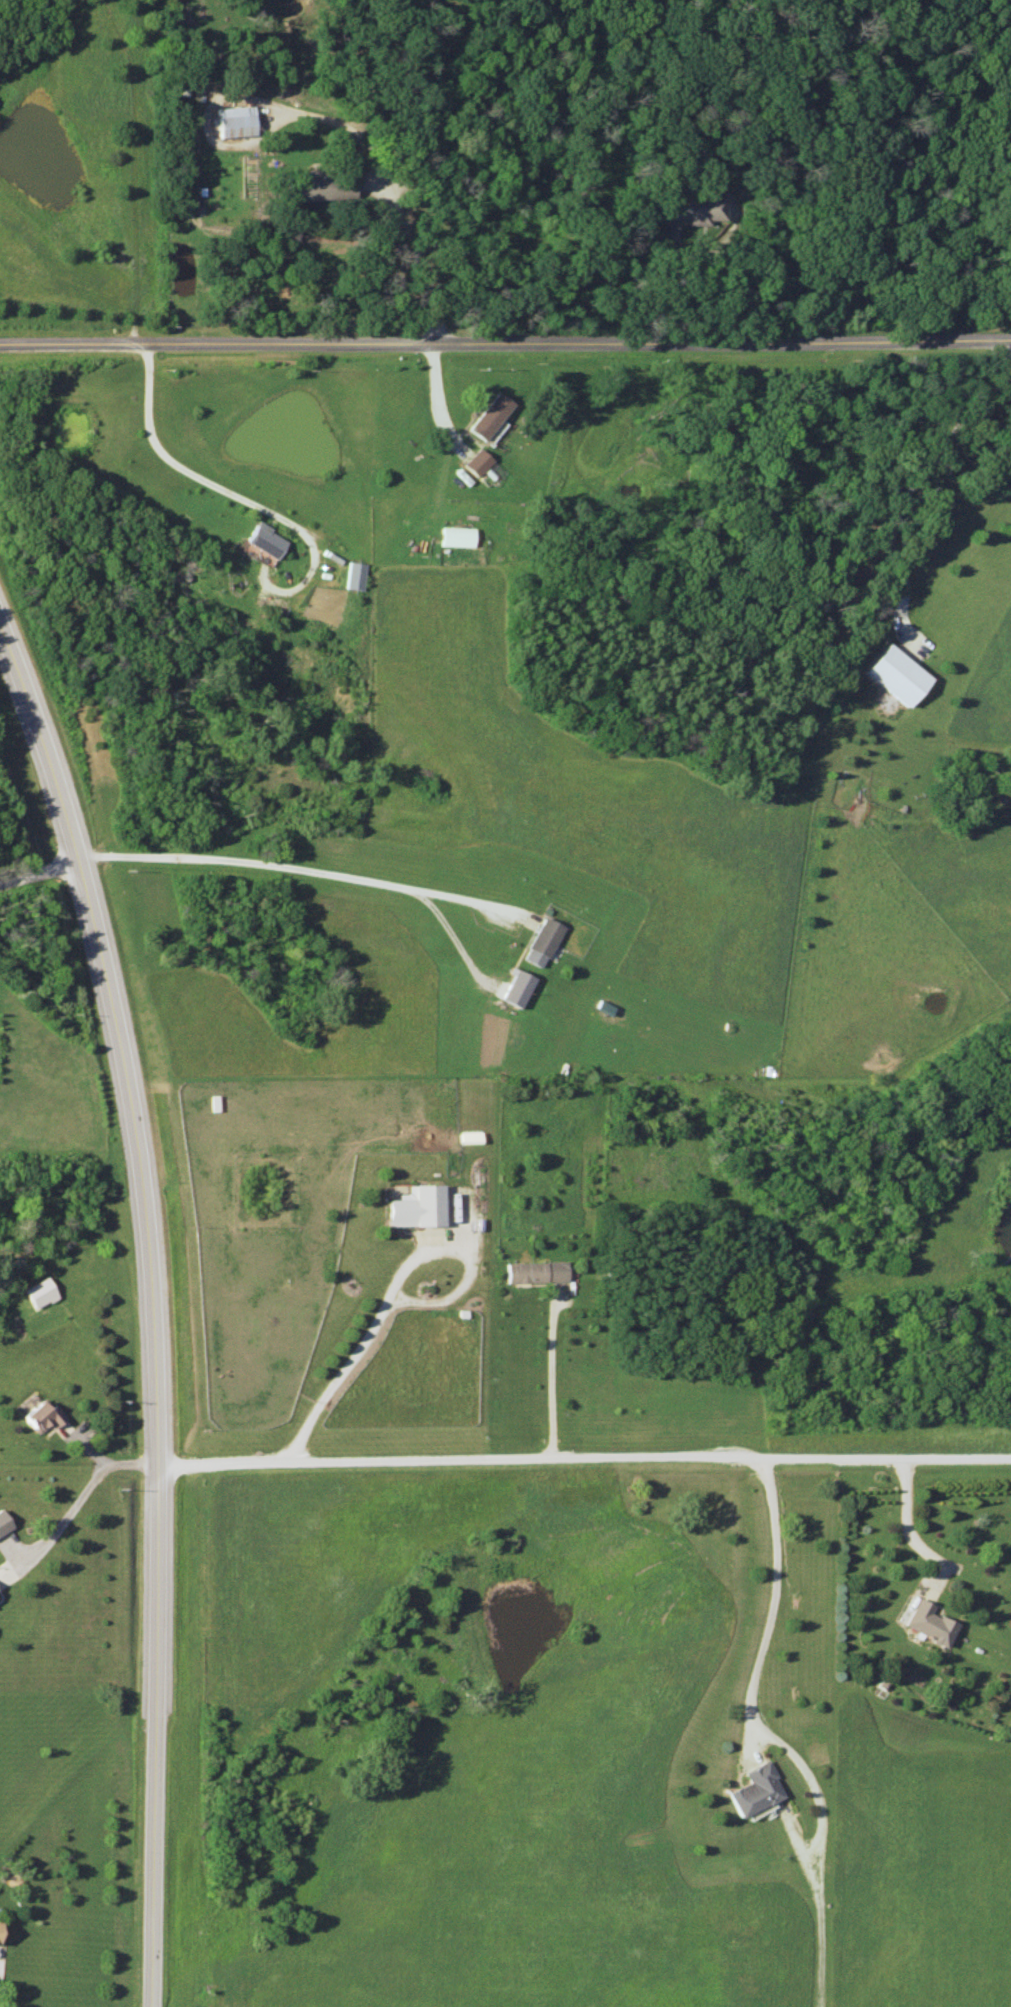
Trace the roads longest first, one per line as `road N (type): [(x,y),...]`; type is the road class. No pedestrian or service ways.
road 1 (primary): [(149,2006),(159,1464),(144,1231),(76,857),(0,648)]
road 2 (tertiary): [(1010,338),(0,343)]
road 3 (residential): [(159,1464),(1010,1450)]

